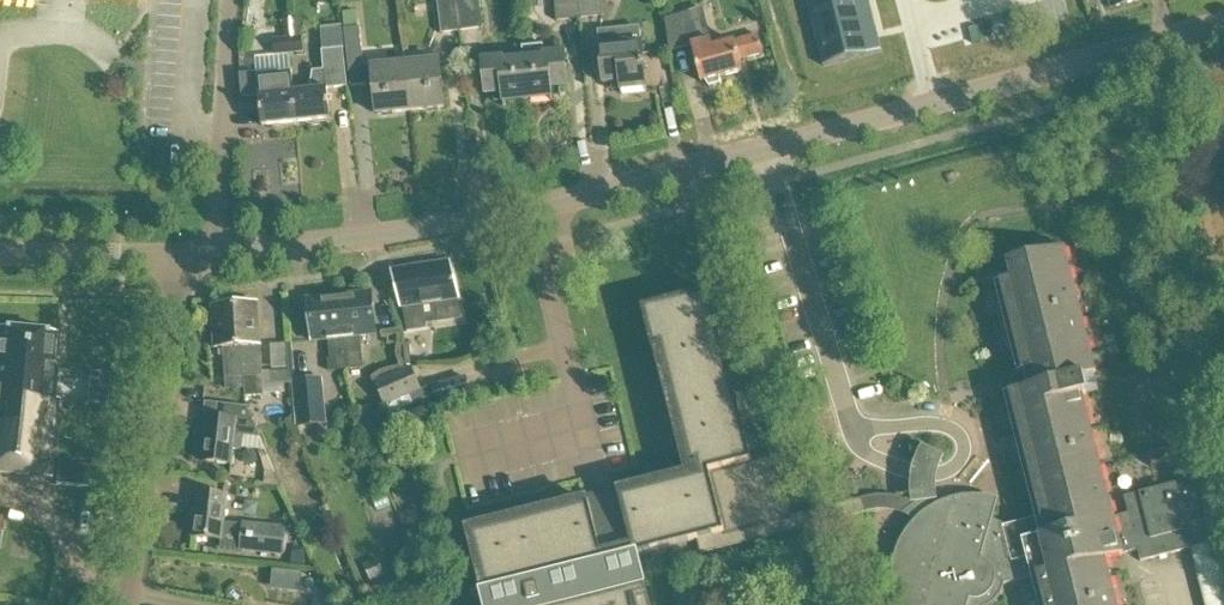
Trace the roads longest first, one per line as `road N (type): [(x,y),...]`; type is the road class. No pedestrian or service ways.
road 1 (unclassified): [(183,256),(344,243),(553,206),(933,105)]
road 2 (residential): [(126,604),(183,256)]
road 3 (unclassified): [(933,105),(1223,26)]
road 4 (unclassified): [(0,254),(183,256)]

